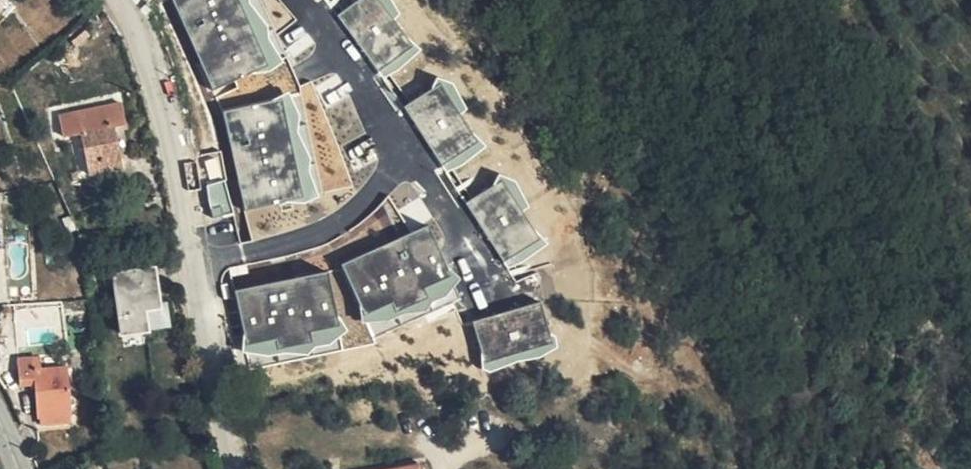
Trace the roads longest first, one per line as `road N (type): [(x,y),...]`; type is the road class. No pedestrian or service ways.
road 1 (residential): [(235,468),(176,158),(117,0)]

